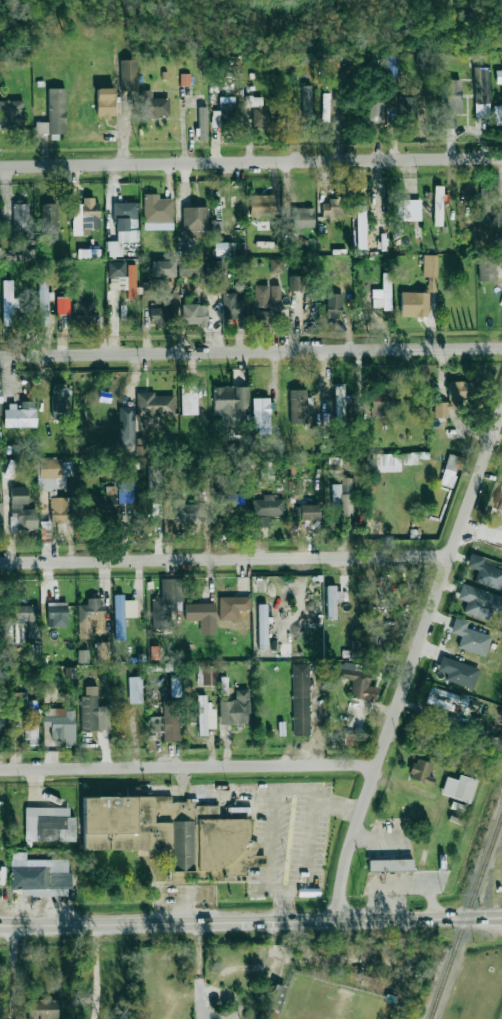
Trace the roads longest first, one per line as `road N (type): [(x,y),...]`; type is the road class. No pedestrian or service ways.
road 1 (residential): [(336,921),(376,765),(501,406)]
road 2 (secondary): [(0,926),(501,917)]
road 3 (residential): [(0,359),(501,350)]
road 4 (residential): [(0,164),(501,158)]
road 5 (residential): [(0,561),(450,553)]
road 6 (residential): [(0,769),(376,765)]

